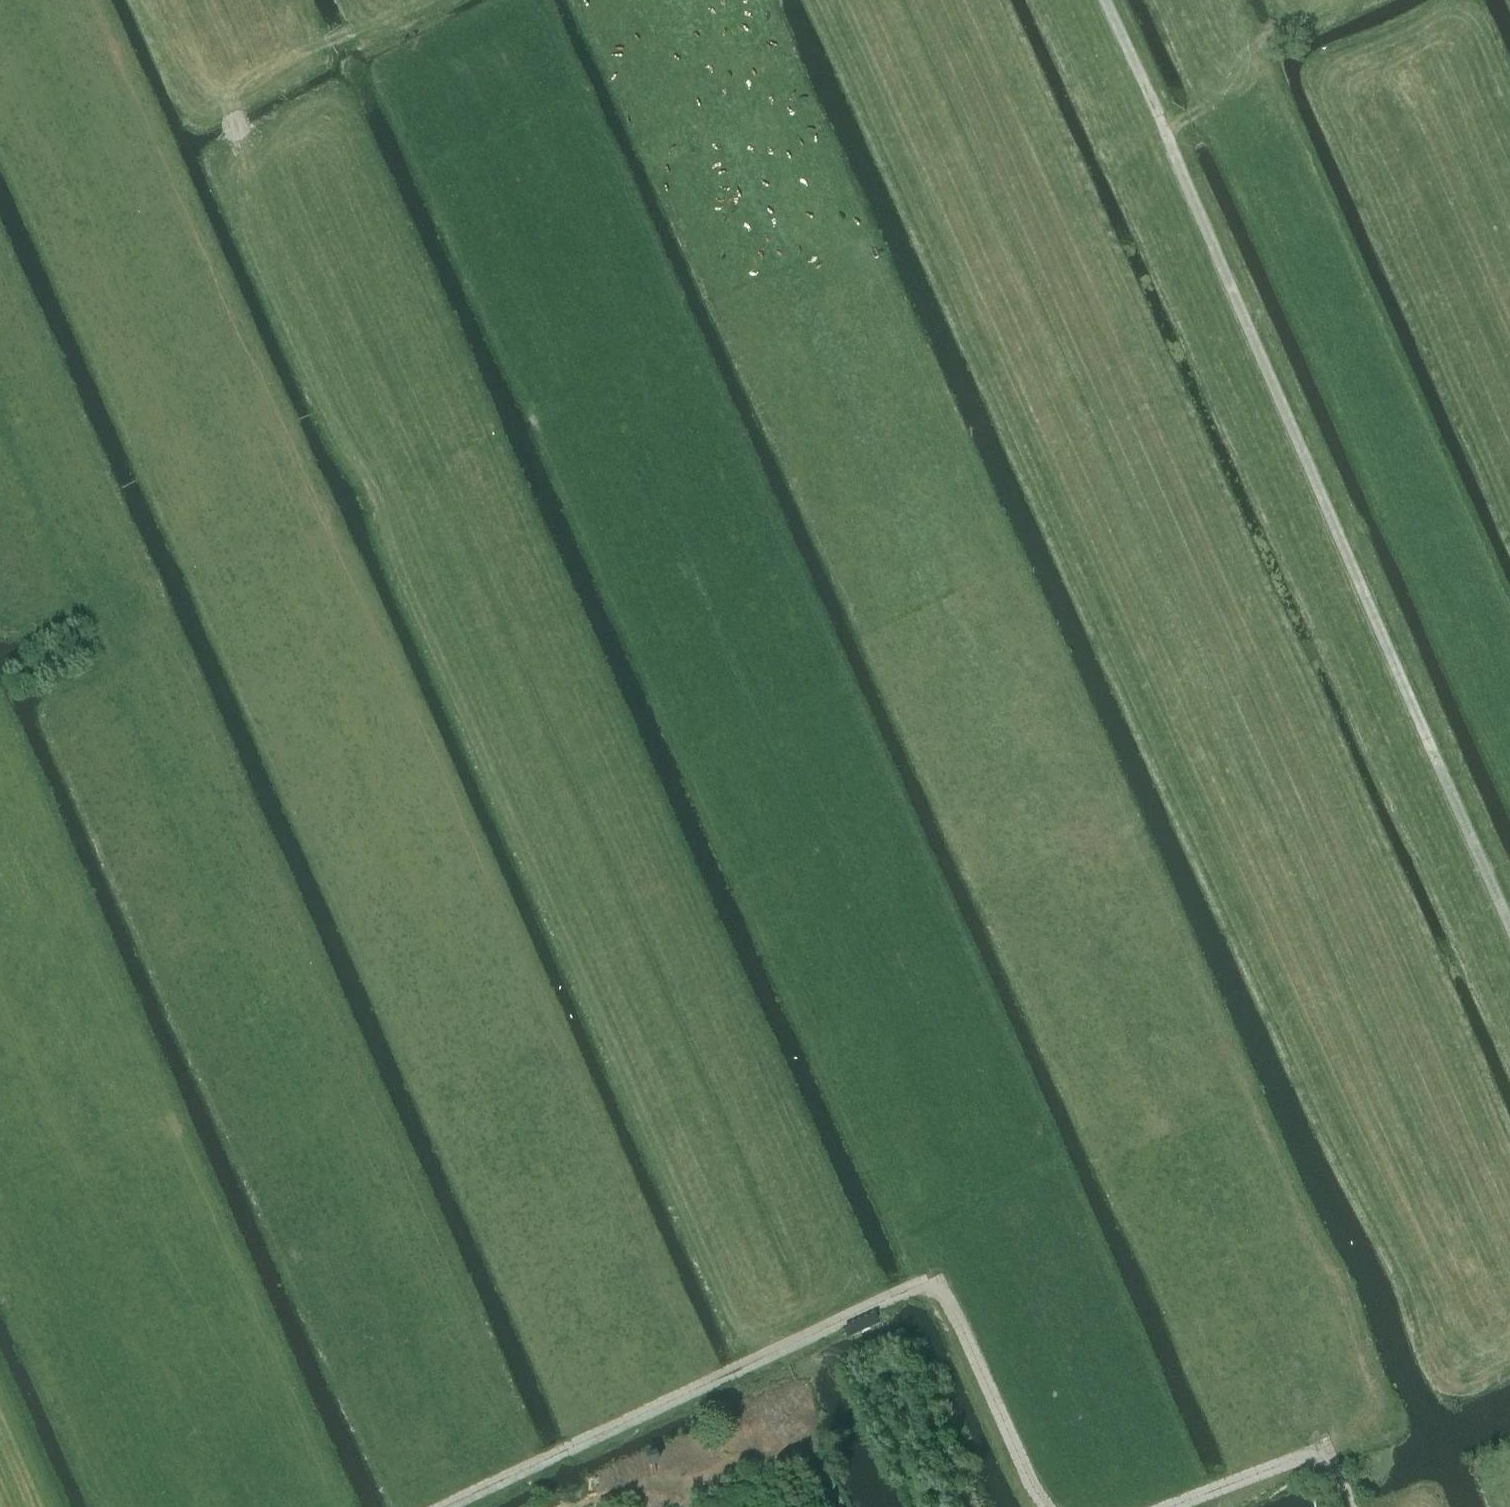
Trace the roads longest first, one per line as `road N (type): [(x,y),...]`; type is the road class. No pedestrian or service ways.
road 1 (track): [(1108,0),(1509,929)]
road 2 (track): [(1048,1506),(942,1291),(921,1285),(447,1506)]
road 3 (track): [(1351,1506),(1325,1451),(1165,1506)]

